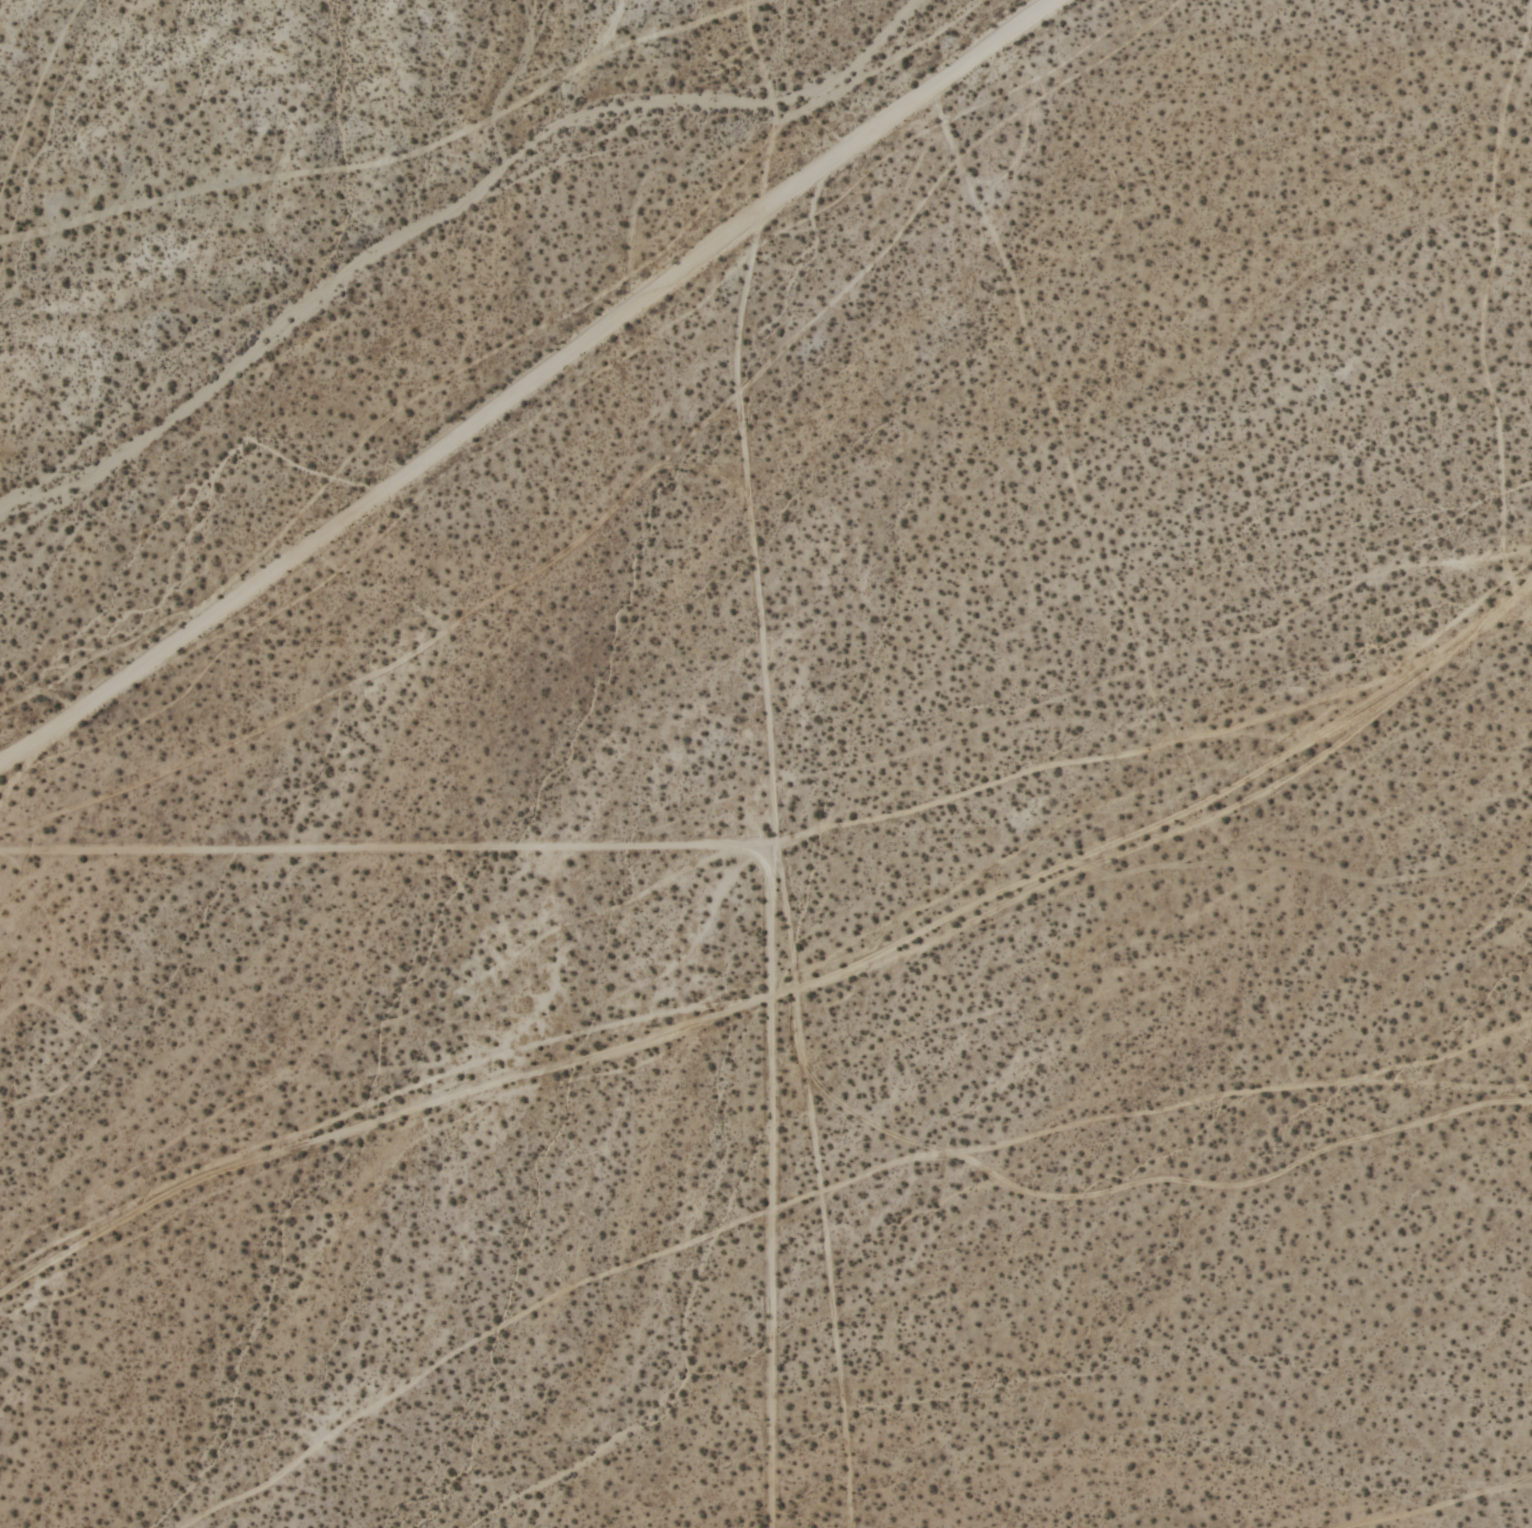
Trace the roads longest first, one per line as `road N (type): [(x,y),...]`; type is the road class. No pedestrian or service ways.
road 1 (residential): [(0,760),(1056,0)]

